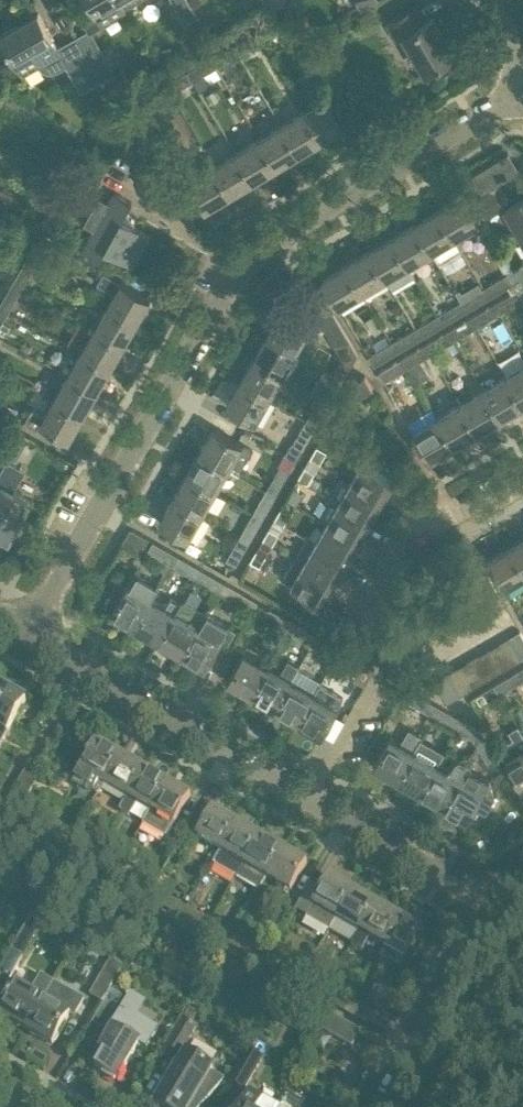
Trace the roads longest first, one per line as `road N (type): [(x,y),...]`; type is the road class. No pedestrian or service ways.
road 1 (residential): [(28,635),(252,252),(522,93)]
road 2 (residential): [(501,911),(28,635)]
road 3 (residential): [(341,644),(418,519),(522,469)]
road 4 (residential): [(377,1106),(501,911)]

